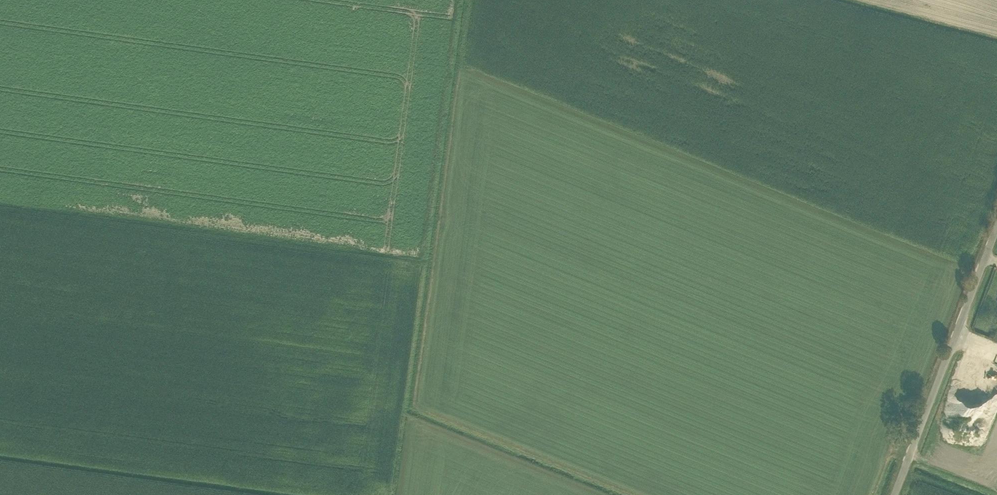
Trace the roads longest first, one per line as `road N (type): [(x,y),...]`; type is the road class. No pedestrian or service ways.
road 1 (unclassified): [(889,494),(996,217)]

